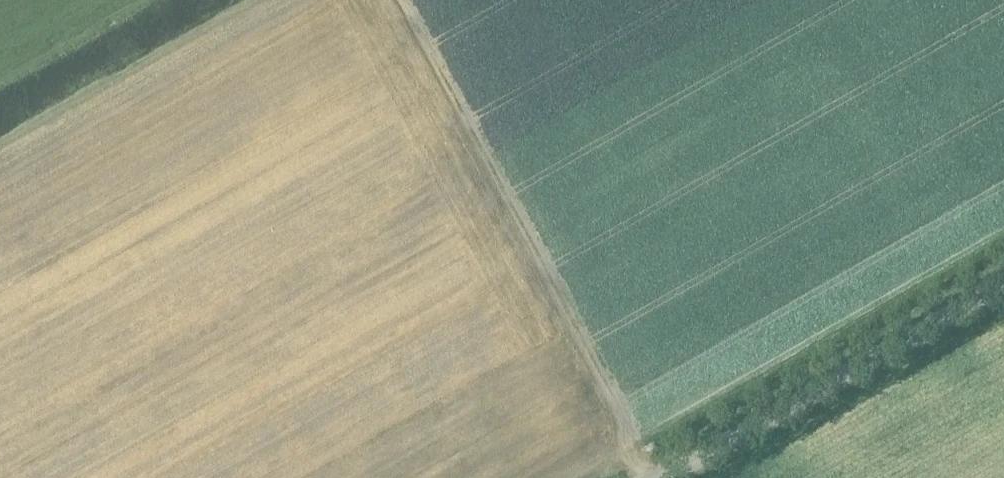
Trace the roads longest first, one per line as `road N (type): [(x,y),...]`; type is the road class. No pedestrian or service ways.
road 1 (tertiary): [(657,477),(1003,280)]

